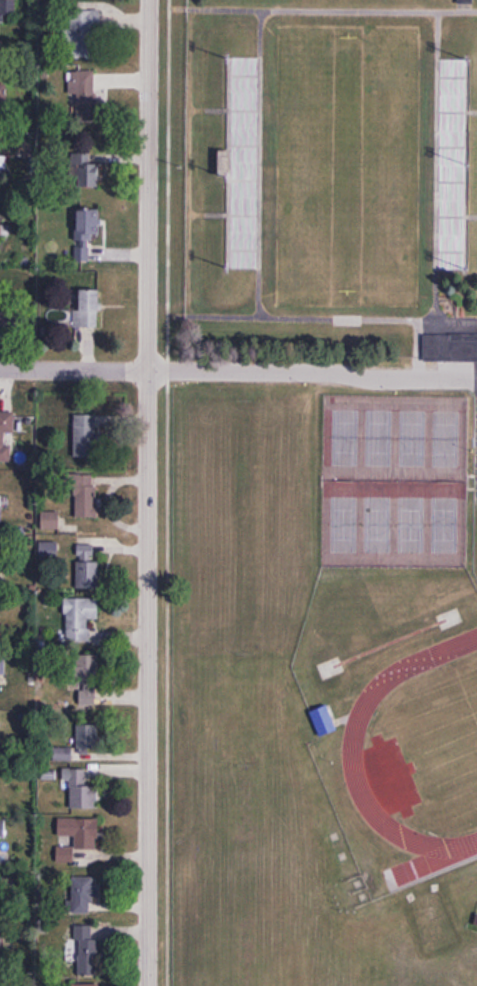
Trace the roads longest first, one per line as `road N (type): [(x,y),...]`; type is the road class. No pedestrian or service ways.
road 1 (residential): [(147,985),(149,0)]
road 2 (residential): [(147,370),(0,368)]

